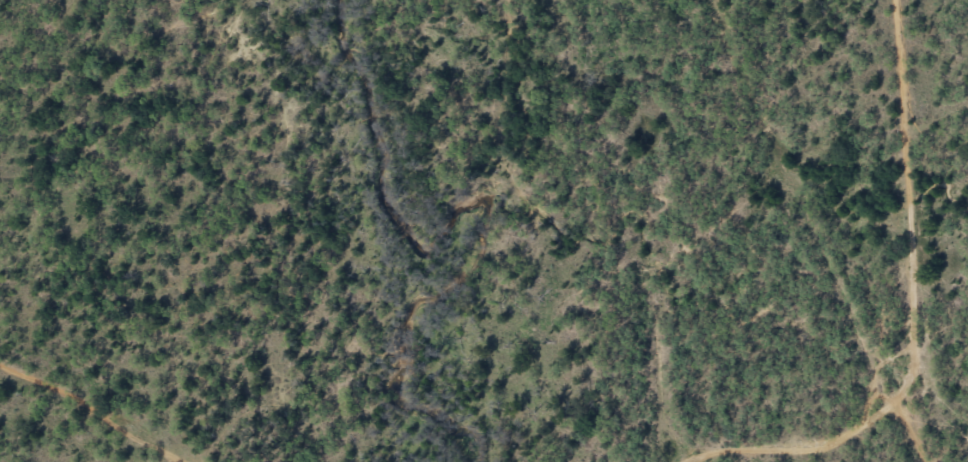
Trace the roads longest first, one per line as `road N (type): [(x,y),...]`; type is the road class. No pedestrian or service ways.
road 1 (residential): [(945,461),(904,375),(904,339),(883,319),(752,0)]

